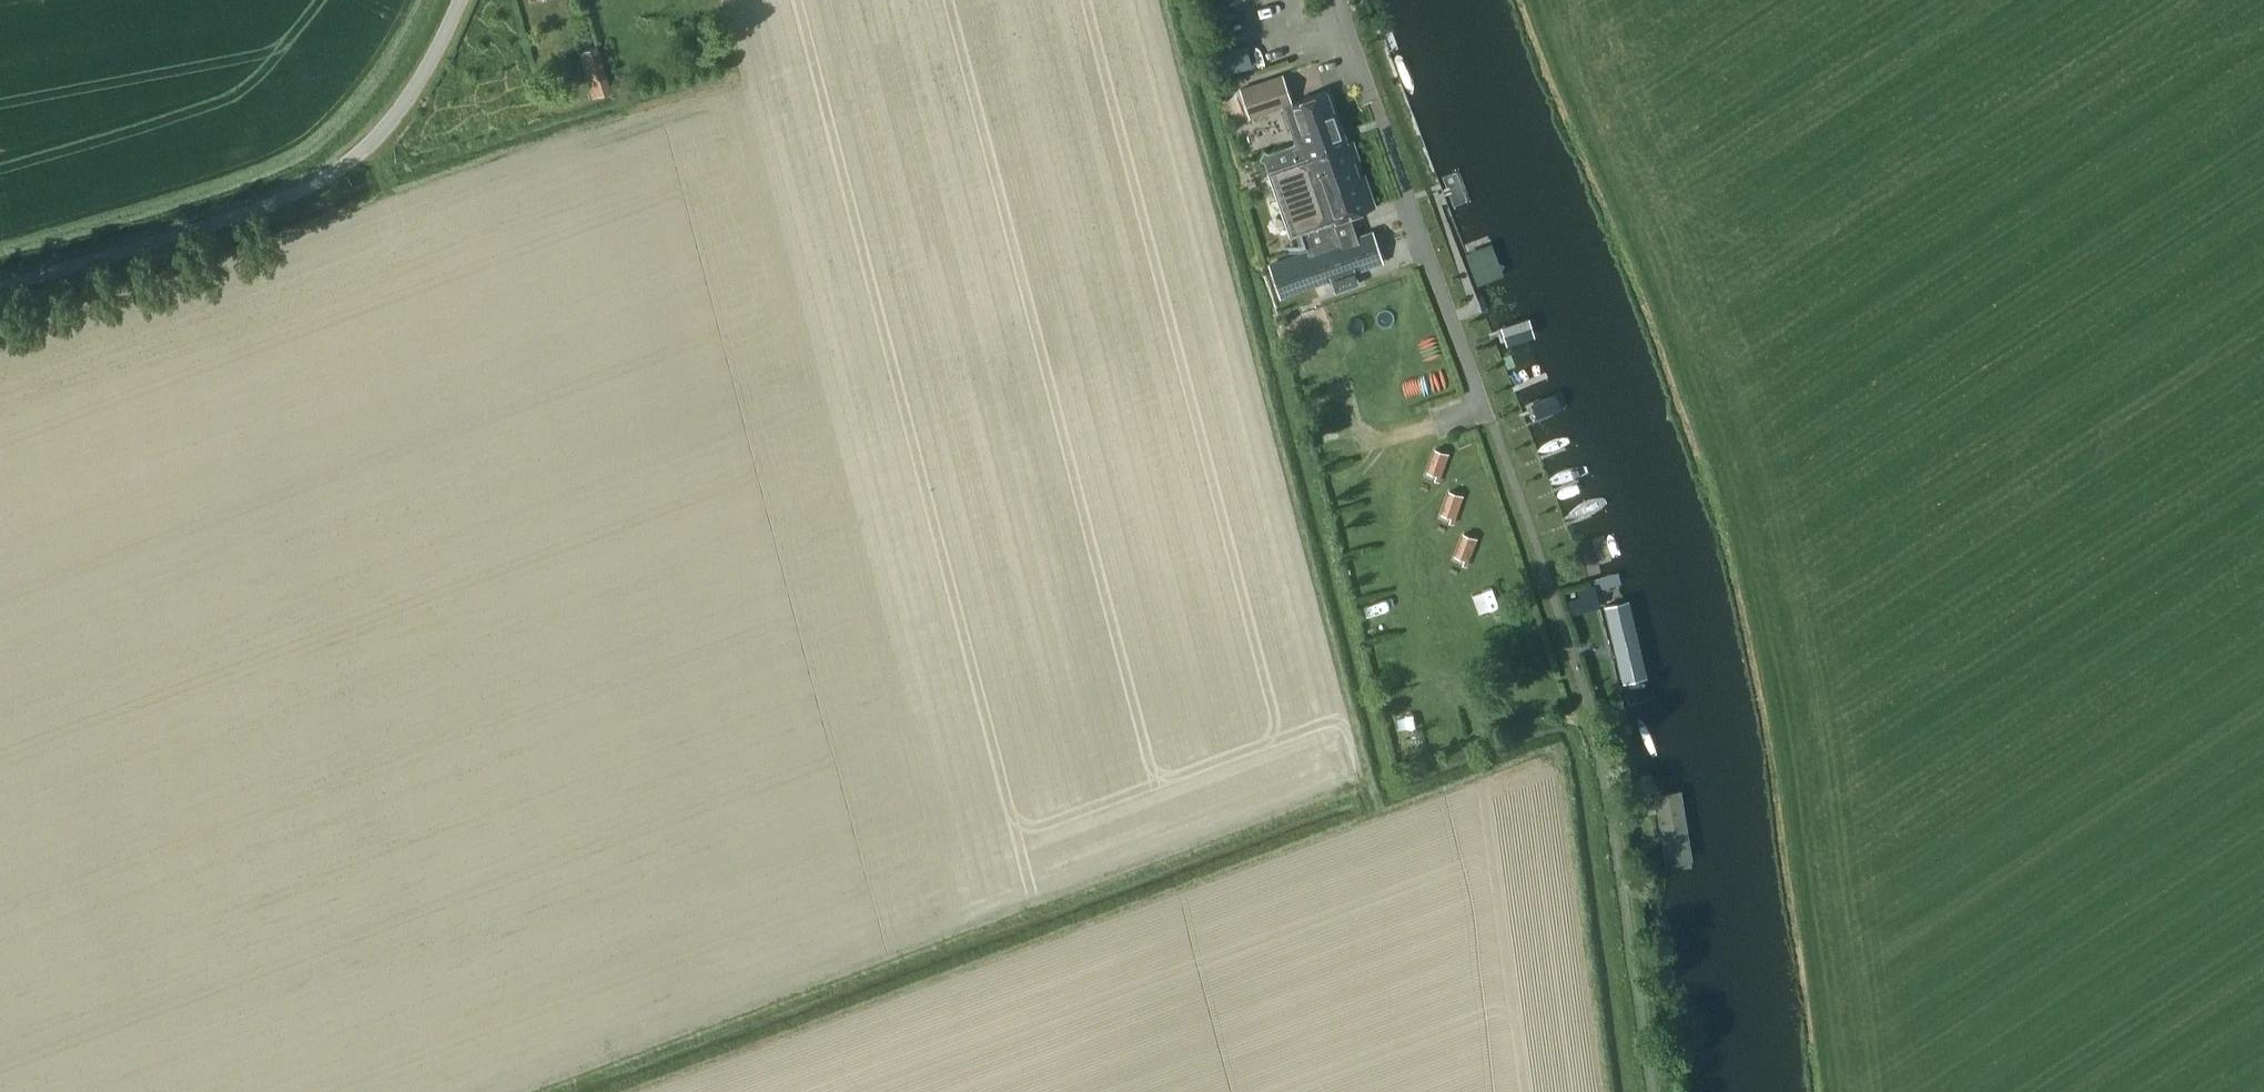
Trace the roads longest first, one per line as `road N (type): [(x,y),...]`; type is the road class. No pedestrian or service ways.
road 1 (unclassified): [(0,285),(204,225),(340,167),(376,140),(417,84),(460,0)]

